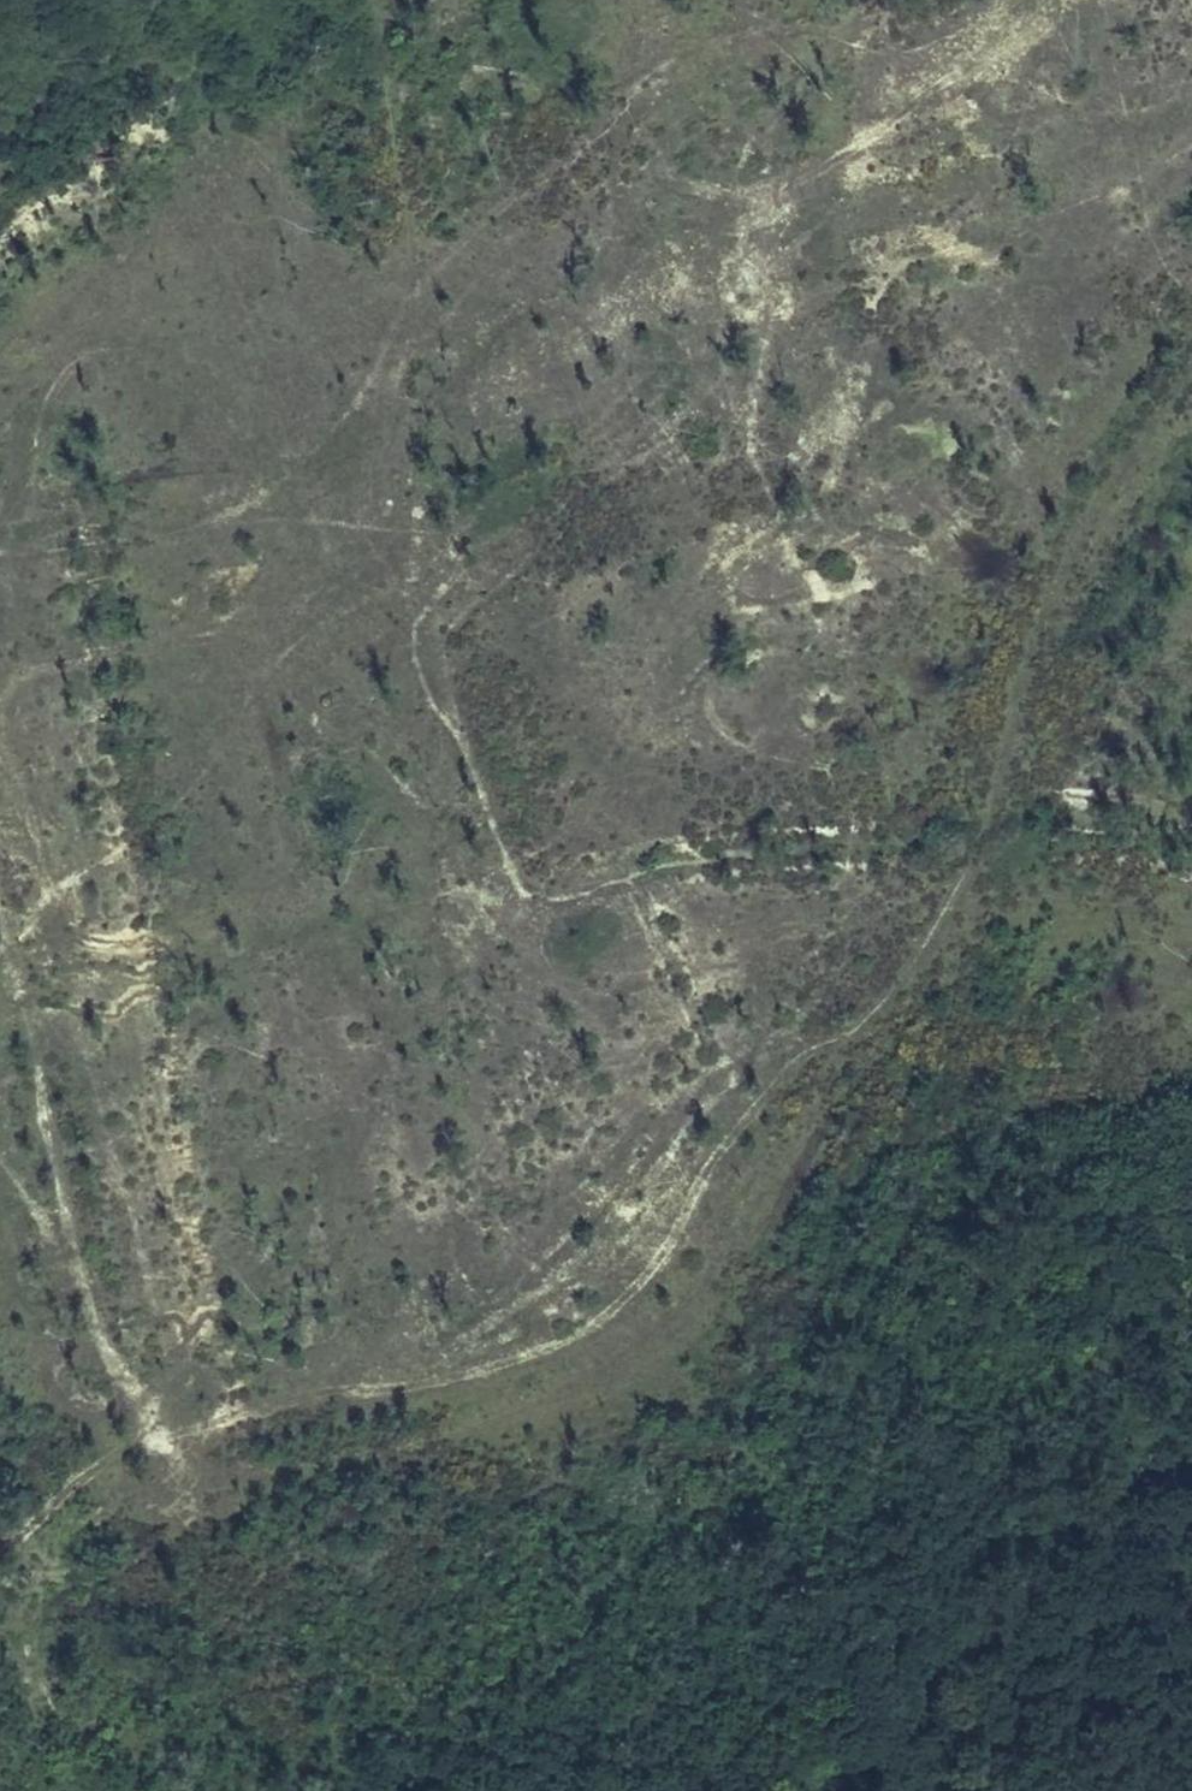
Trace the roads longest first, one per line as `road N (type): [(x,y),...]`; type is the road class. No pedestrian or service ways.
road 1 (track): [(0,1528),(144,1436),(468,1365),(579,1332),(653,1245),(736,1123),(882,1023),(984,861),(1049,613),(1191,390)]

